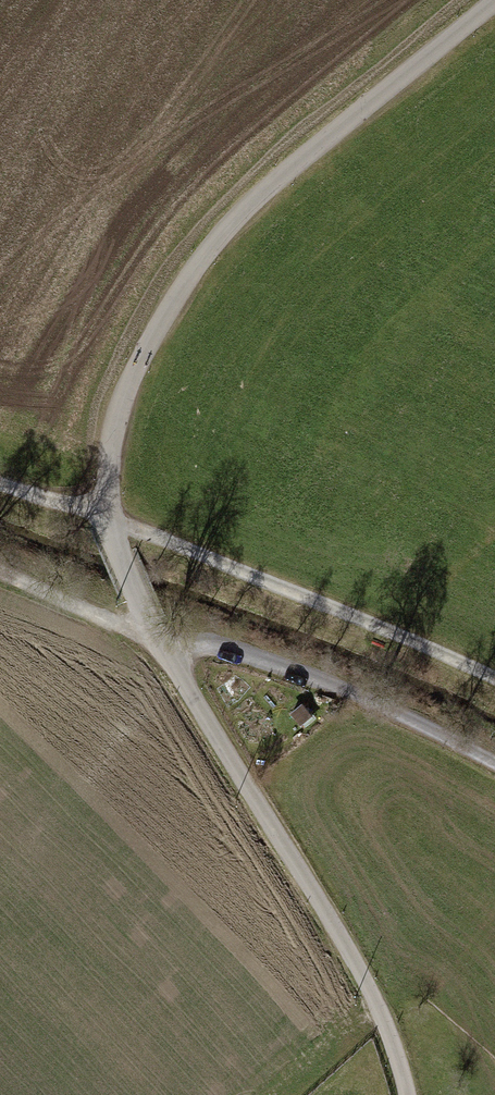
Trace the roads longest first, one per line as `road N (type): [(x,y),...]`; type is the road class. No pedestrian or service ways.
road 1 (unclassified): [(408,1094),(357,965),(137,595),(113,529),(109,472),(131,379),(213,244),(278,178),(494,2)]
road 2 (track): [(0,569),(161,644),(225,648),(354,693),(494,763)]
road 3 (track): [(494,677),(110,517),(0,483)]

